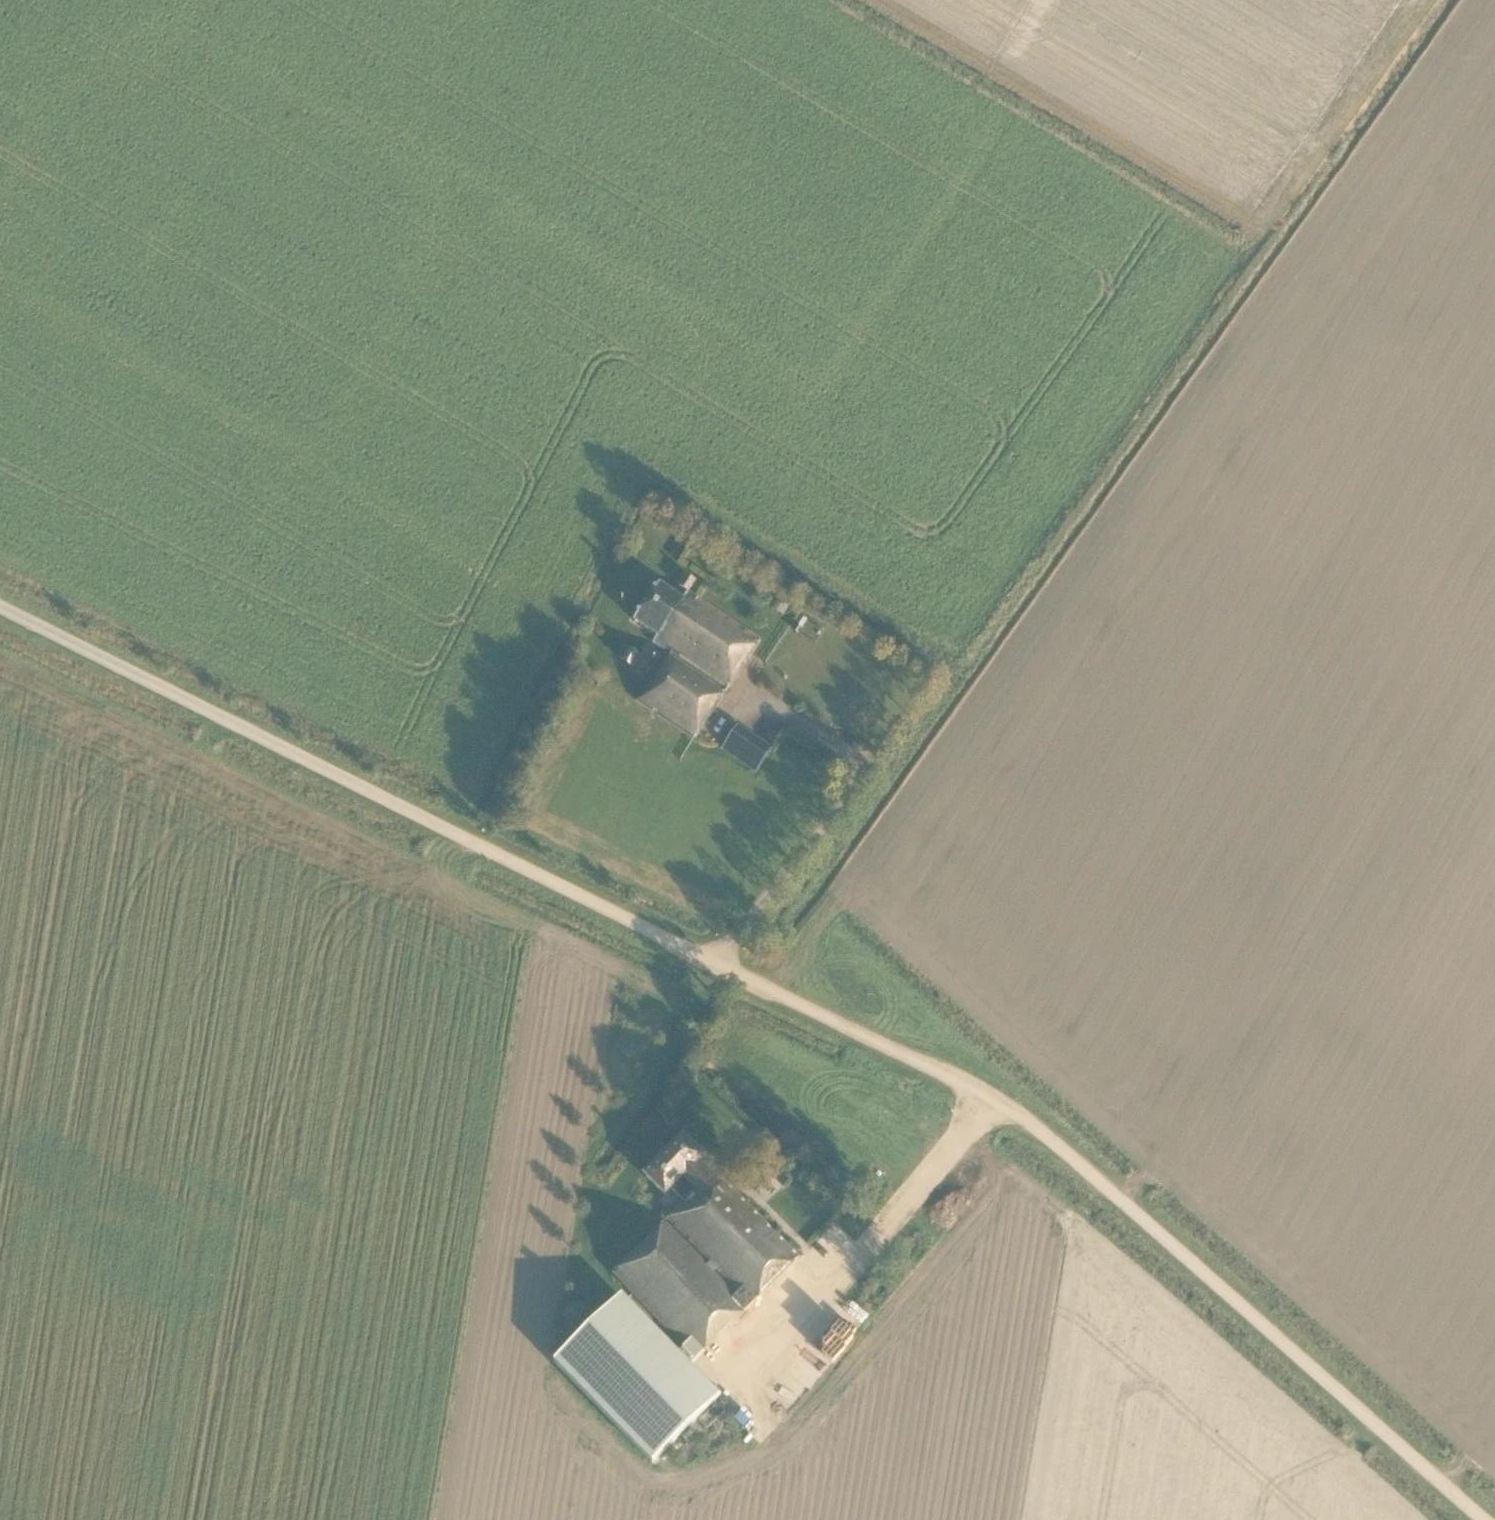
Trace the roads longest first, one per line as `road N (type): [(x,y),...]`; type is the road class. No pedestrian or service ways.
road 1 (unclassified): [(1482,1519),(1012,1110),(966,1080),(0,607)]

